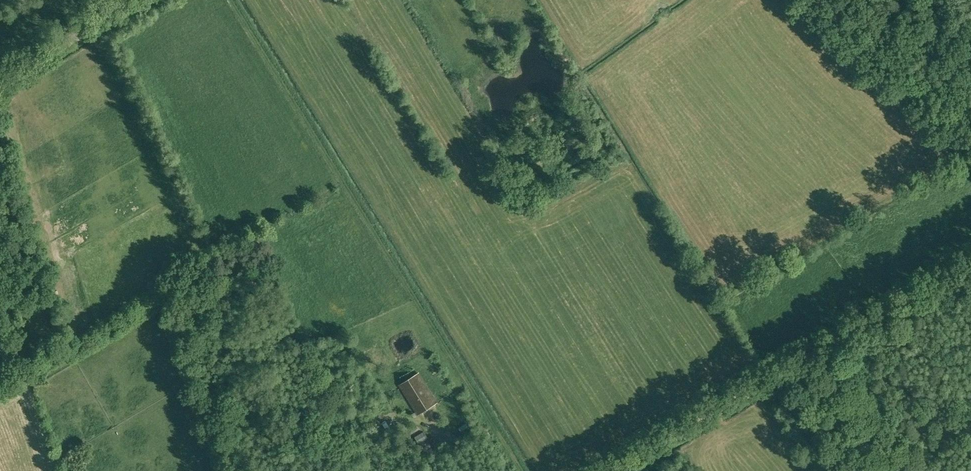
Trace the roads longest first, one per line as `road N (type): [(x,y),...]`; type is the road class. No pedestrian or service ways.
road 1 (track): [(607,470),(970,261)]
road 2 (unclassified): [(970,141),(820,0)]
road 3 (unclassified): [(0,83),(132,0)]

